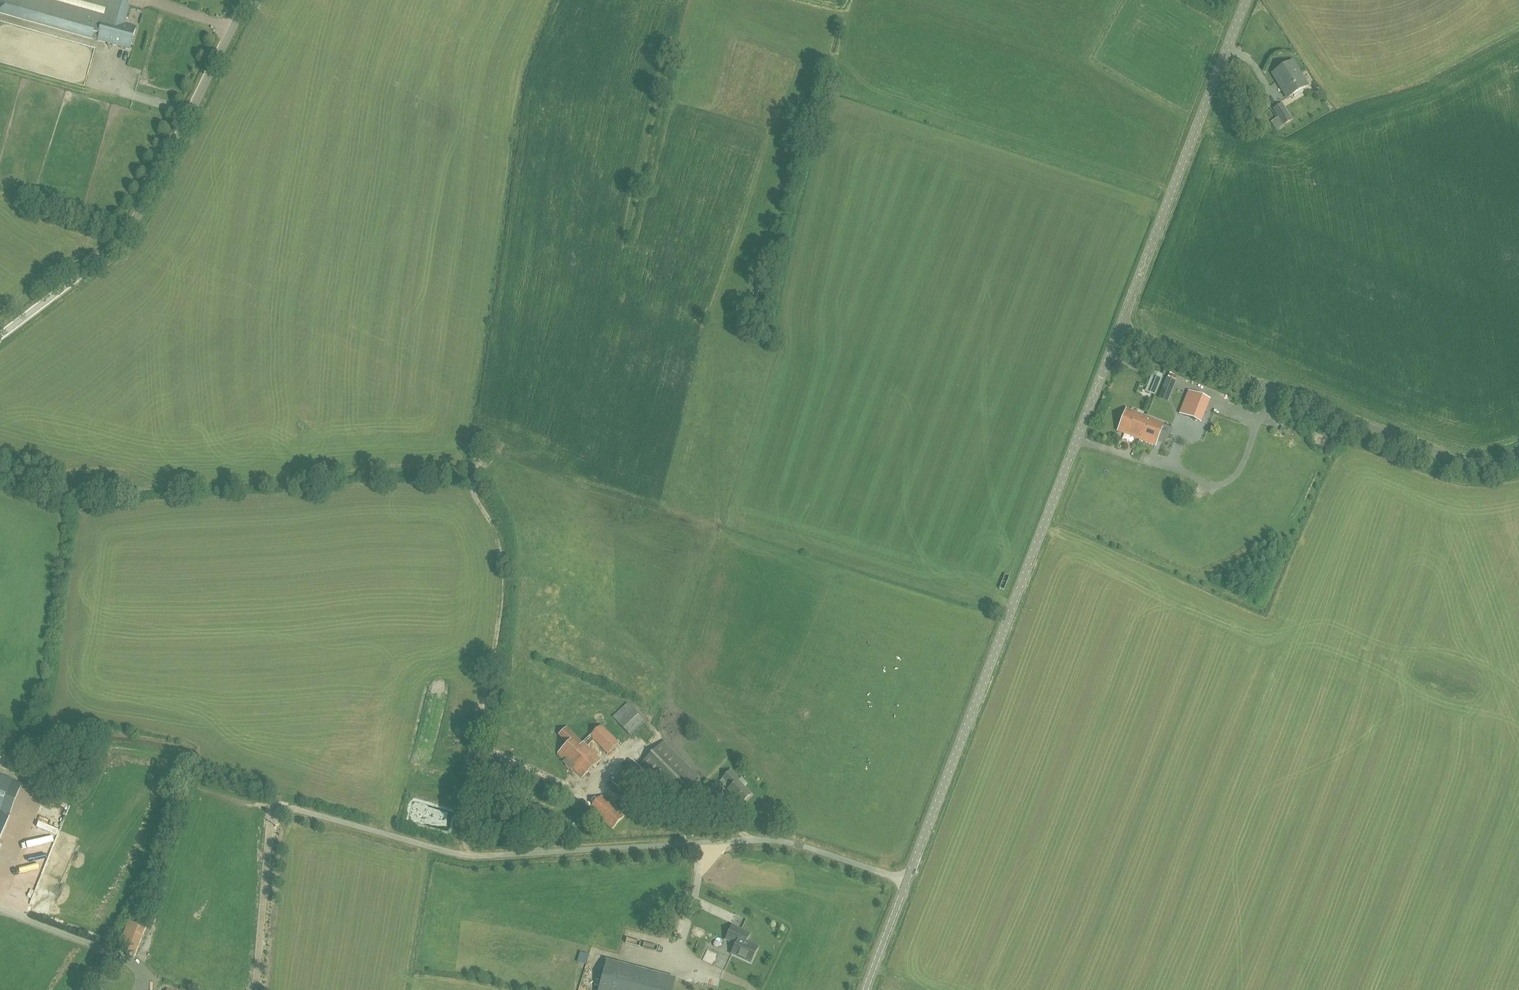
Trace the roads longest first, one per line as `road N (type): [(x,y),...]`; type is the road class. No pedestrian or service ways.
road 1 (unclassified): [(907,881),(776,840),(481,855),(294,808),(271,822)]
road 2 (tertiary): [(907,881),(1120,327)]
road 3 (unclassified): [(0,338),(121,239),(245,0)]
road 4 (unclassified): [(1518,454),(1490,461),(1441,454),(1120,327)]
road 5 (tertiary): [(1120,327),(1247,0)]

